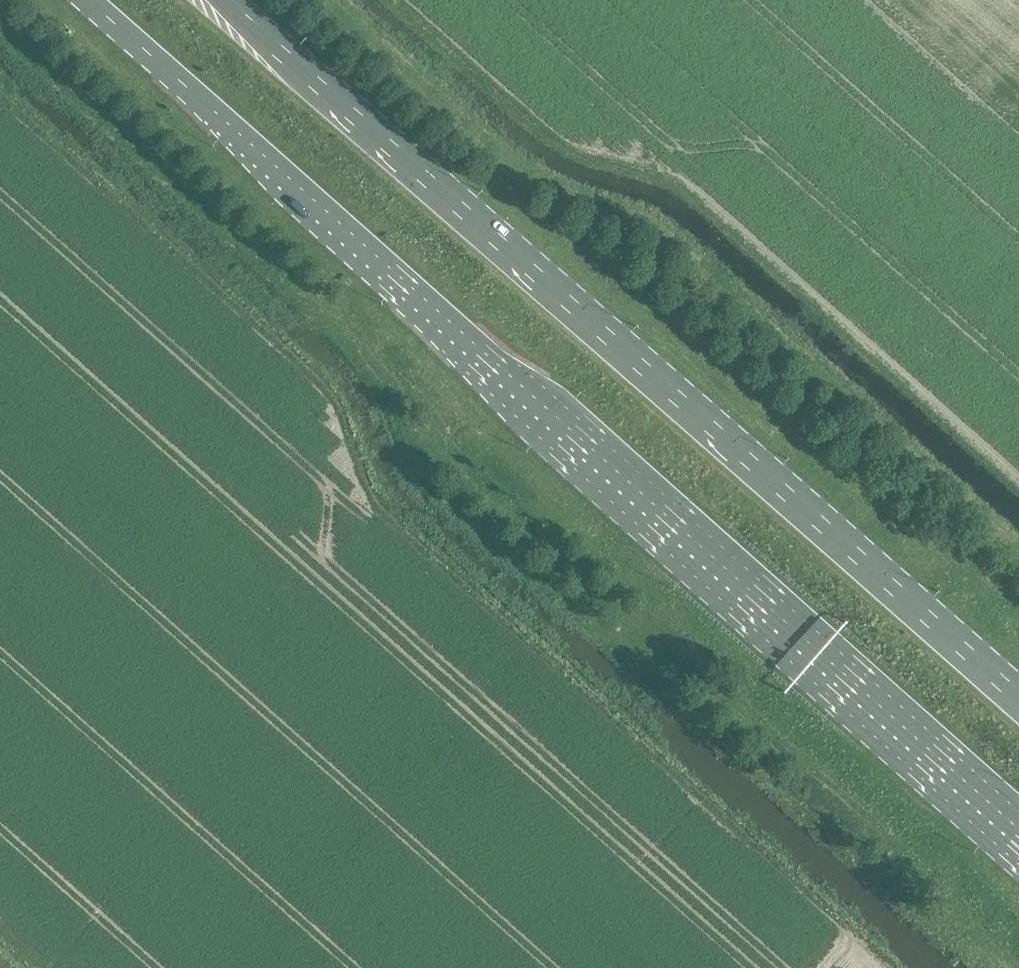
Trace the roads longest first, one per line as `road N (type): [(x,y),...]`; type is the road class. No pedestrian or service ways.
road 1 (primary): [(91,0),(1018,821)]
road 2 (primary): [(1018,698),(229,0)]

